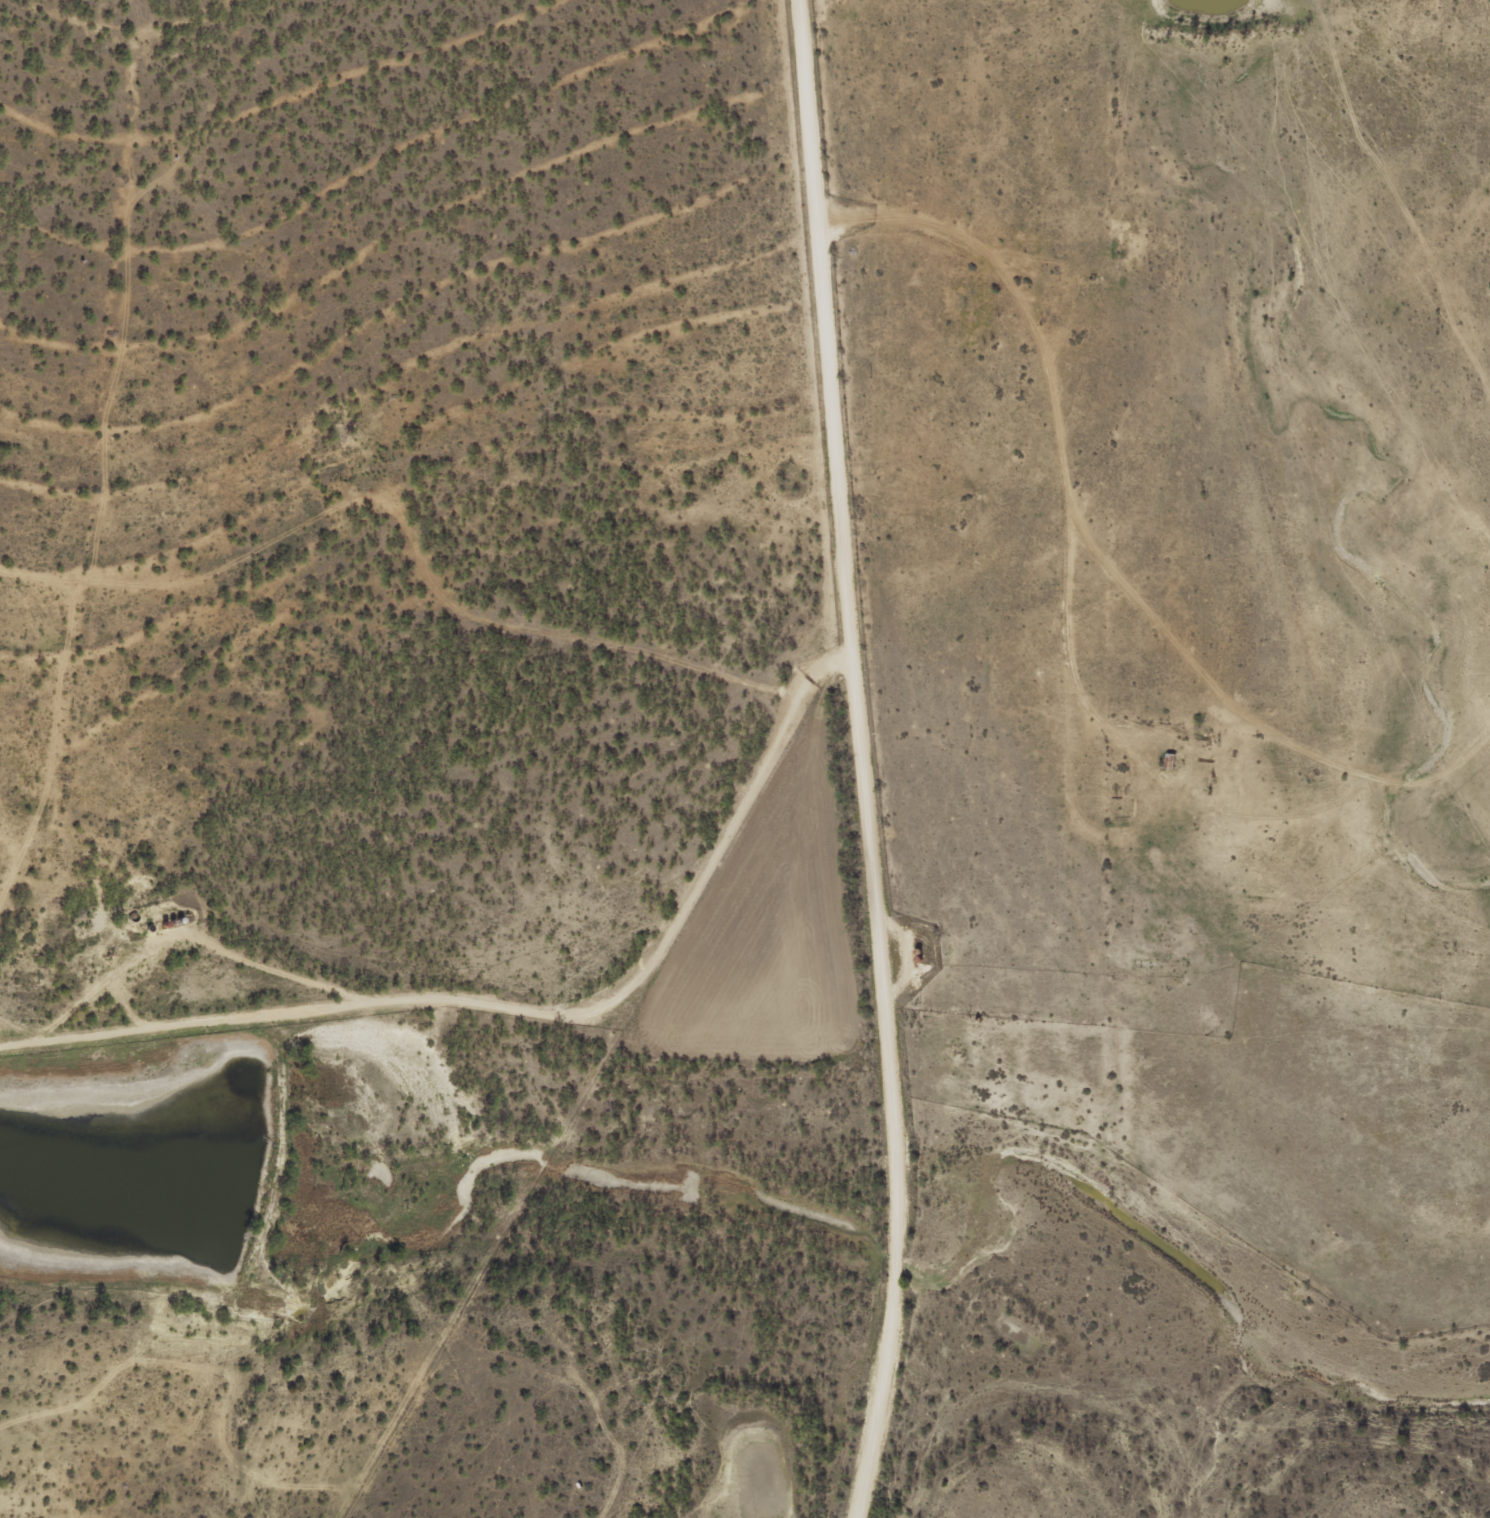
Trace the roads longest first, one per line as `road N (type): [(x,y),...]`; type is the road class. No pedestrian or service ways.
road 1 (residential): [(862,1517),(862,1407),(877,1347),(882,955),(841,678),(846,417),(816,0)]

